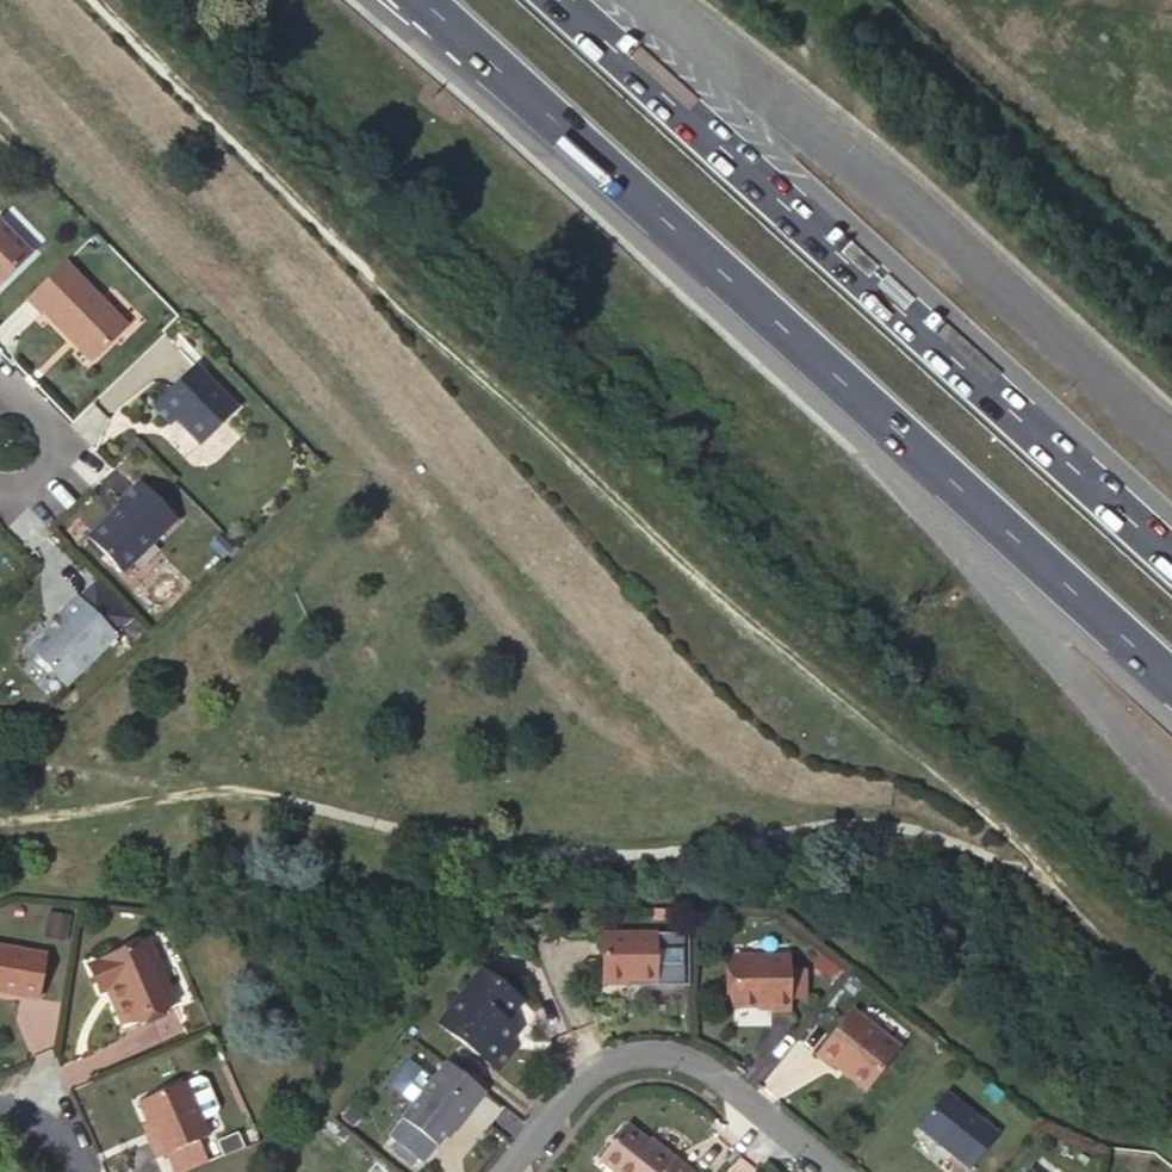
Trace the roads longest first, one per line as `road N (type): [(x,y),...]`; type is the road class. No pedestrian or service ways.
road 1 (trunk): [(429,0),(1171,678)]
road 2 (trunk): [(1171,558),(558,0)]
road 3 (residential): [(507,1171),(586,1071),(646,1054),(691,1054),(842,1171)]
road 4 (residential): [(0,383),(55,440),(0,499)]

